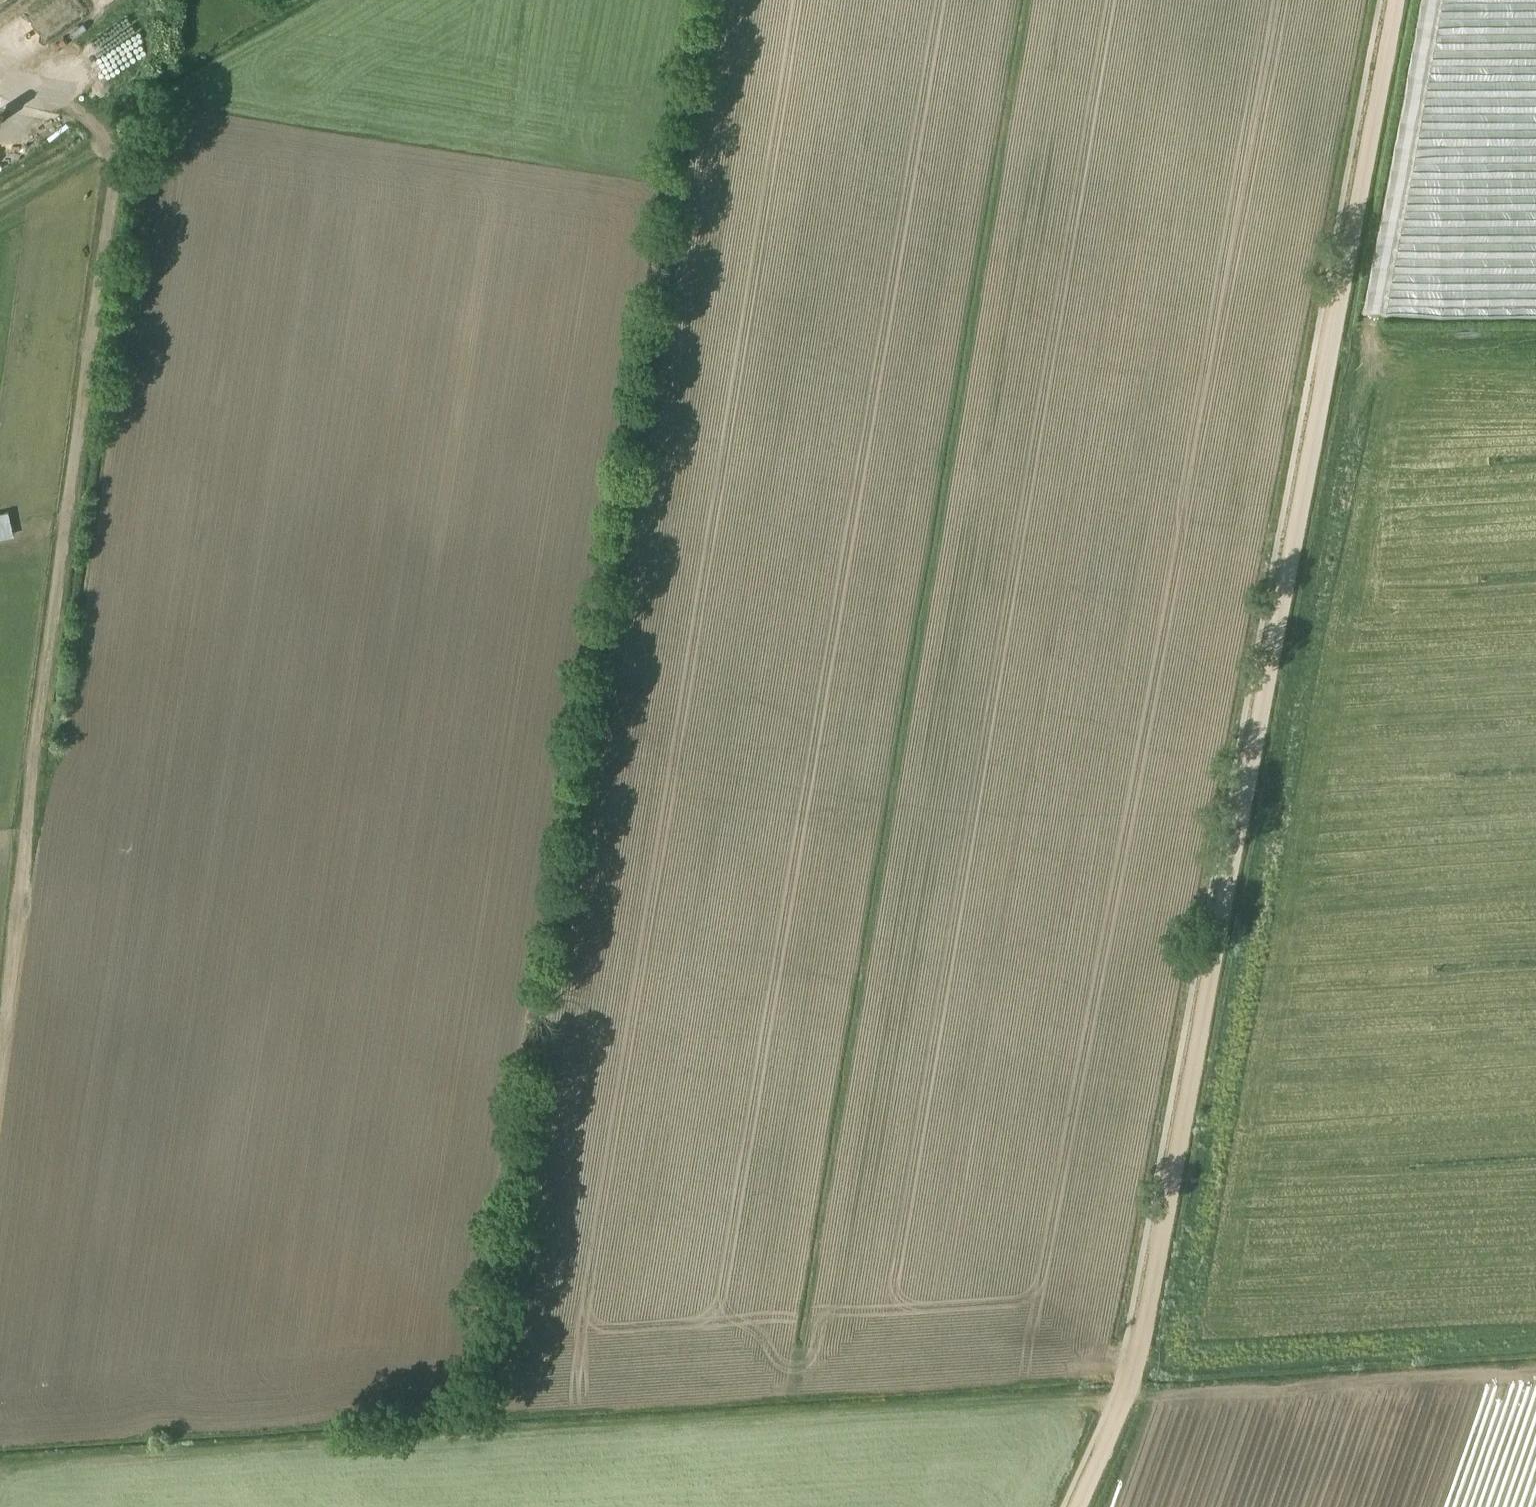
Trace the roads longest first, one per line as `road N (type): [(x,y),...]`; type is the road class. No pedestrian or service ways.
road 1 (track): [(1139,1373),(1398,0)]
road 2 (track): [(0,91),(92,119),(115,169),(0,1051)]
road 3 (track): [(1084,1506),(1139,1373)]

